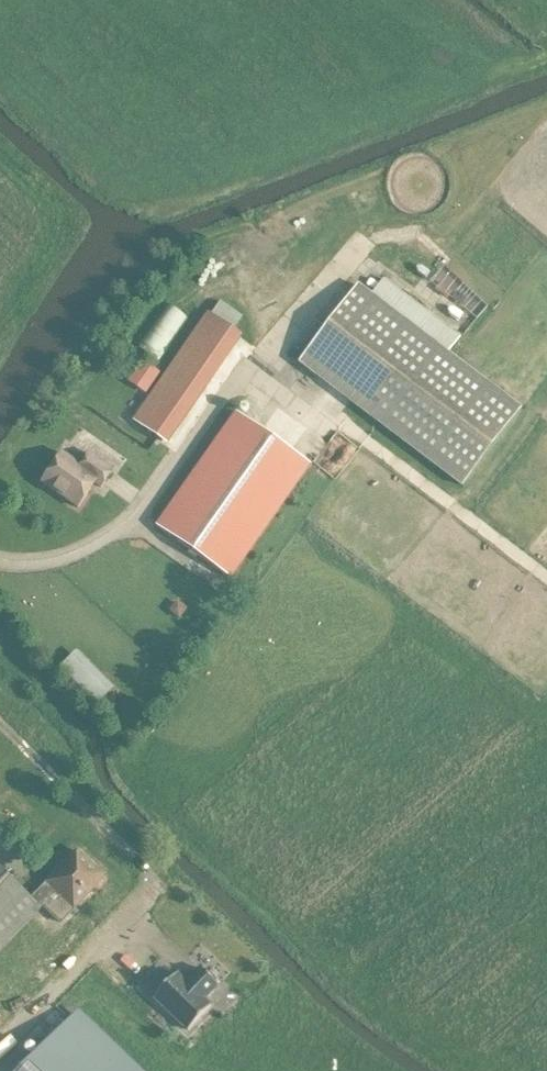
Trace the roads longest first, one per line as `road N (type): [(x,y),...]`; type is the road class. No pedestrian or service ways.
road 1 (track): [(546,581),(250,365),(132,517),(34,562),(0,560)]

